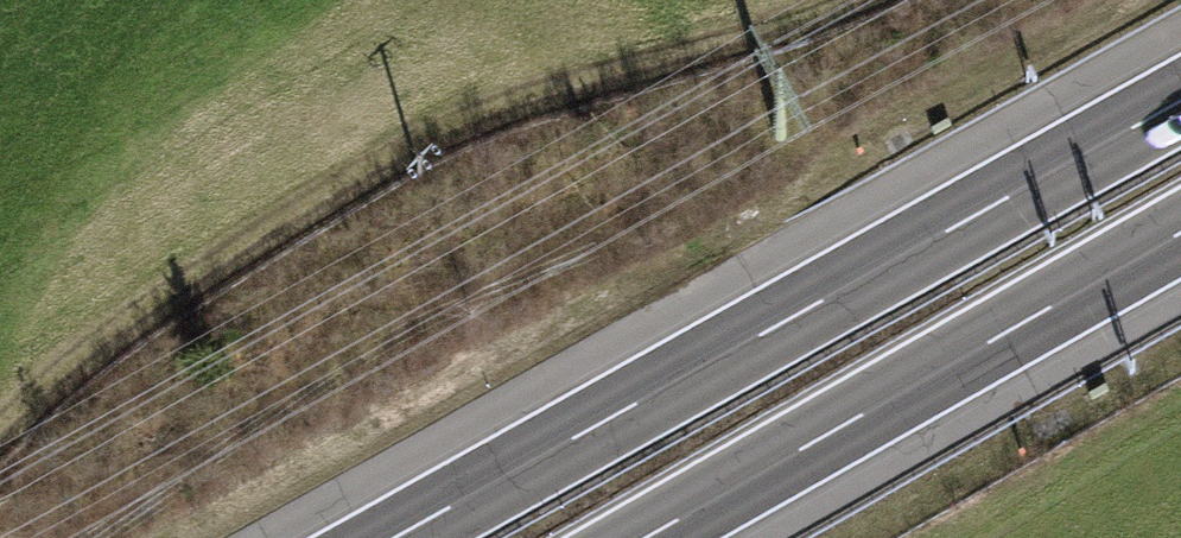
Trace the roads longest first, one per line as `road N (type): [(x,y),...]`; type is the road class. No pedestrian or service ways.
road 1 (track): [(0,455),(218,267),(576,86),(896,0)]
road 2 (motorway): [(1180,99),(389,537)]
road 3 (motorway): [(650,537),(1180,235)]

